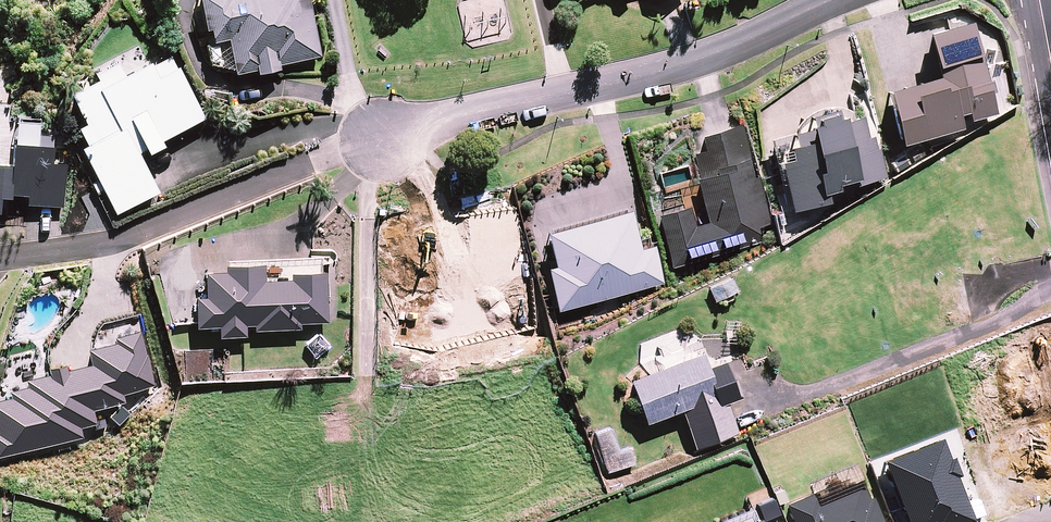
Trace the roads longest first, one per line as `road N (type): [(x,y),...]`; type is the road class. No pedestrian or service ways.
road 1 (residential): [(391,138),(688,66),(837,0)]
road 2 (residential): [(0,257),(118,237),(391,138)]

